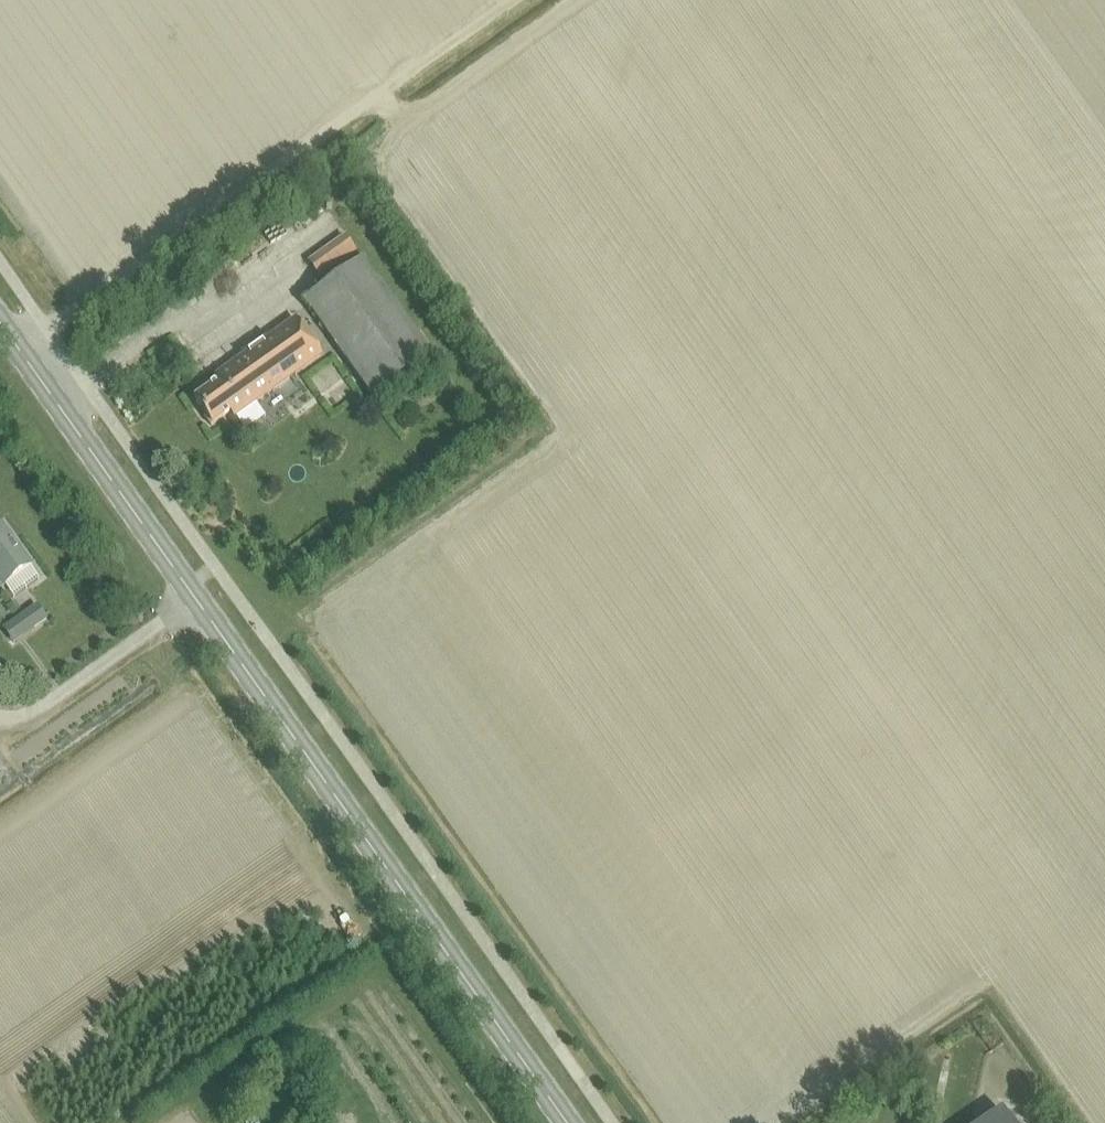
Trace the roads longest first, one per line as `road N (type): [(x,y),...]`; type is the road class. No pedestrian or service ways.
road 1 (secondary): [(567,1122),(0,323)]

